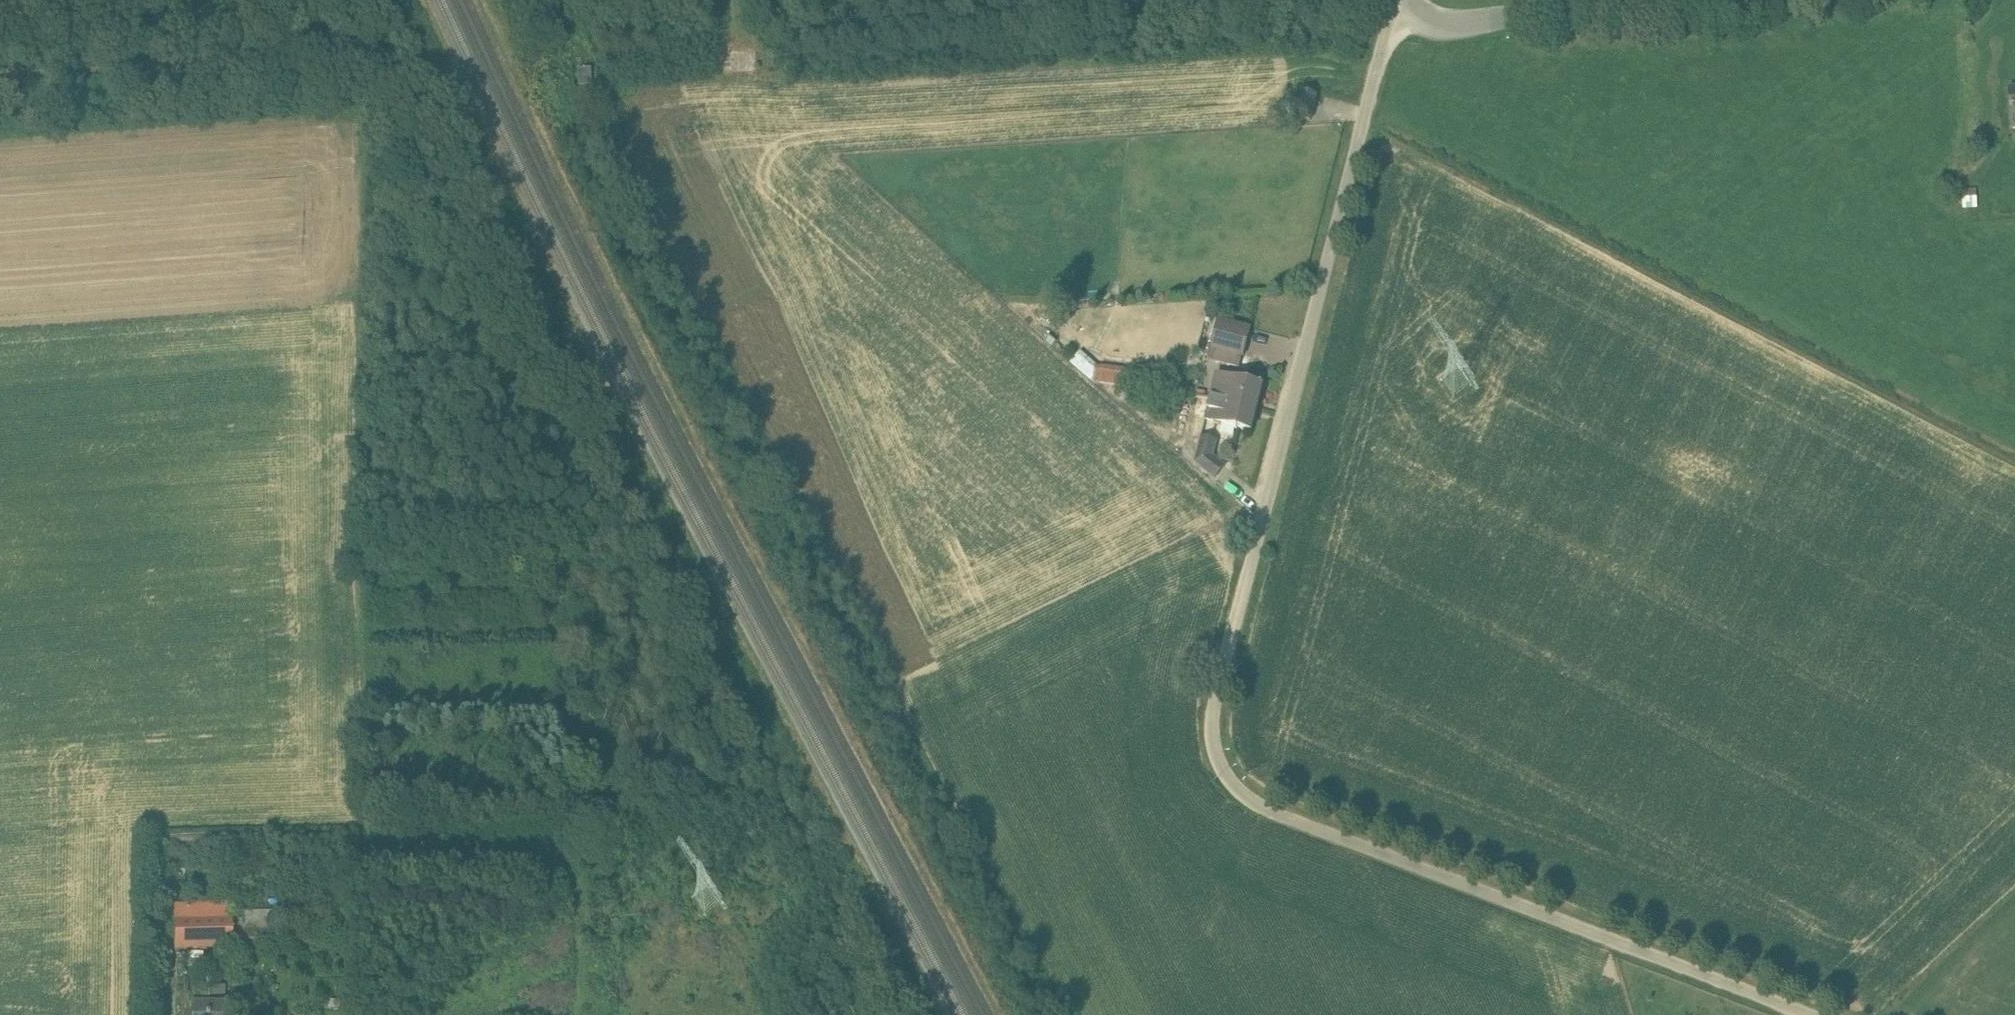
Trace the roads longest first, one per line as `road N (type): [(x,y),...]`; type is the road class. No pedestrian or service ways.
road 1 (unclassified): [(1842,1014),(1259,802),(1222,771),(1218,709),(1390,24)]
road 2 (unclassified): [(1656,0),(1390,24)]

